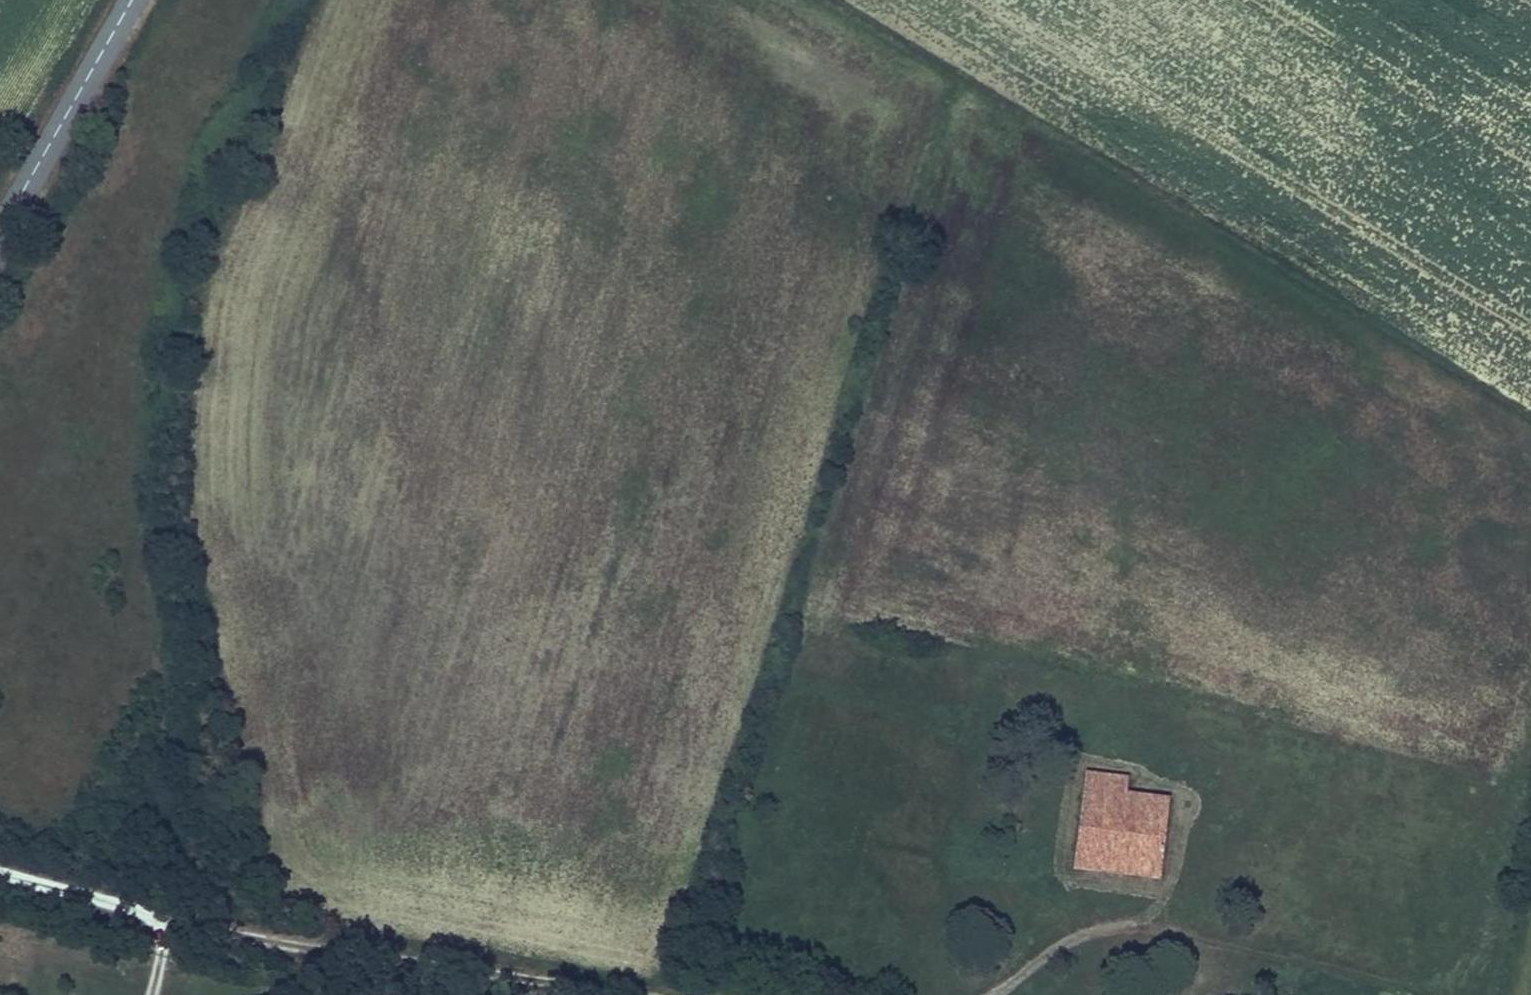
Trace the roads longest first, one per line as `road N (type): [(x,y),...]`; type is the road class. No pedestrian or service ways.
road 1 (track): [(617,994),(199,921),(0,867)]
road 2 (tertiary): [(0,230),(131,0)]

